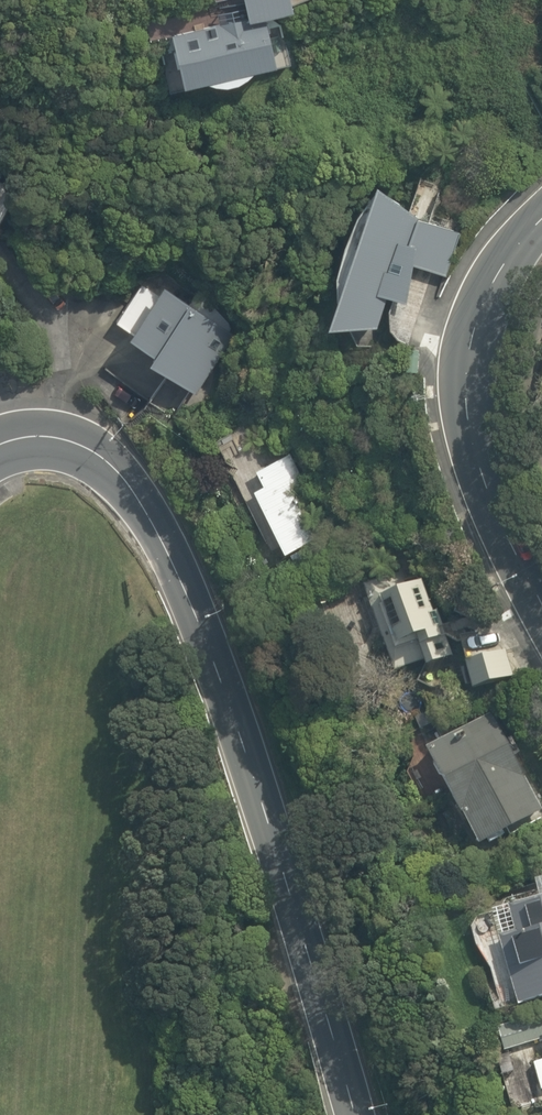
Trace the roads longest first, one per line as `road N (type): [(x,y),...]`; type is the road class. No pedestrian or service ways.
road 1 (secondary): [(0,453),(58,441),(109,468),(136,501),(209,649),(326,978),(359,1114)]
road 2 (secondary): [(541,611),(490,516),(466,428),(473,311),(541,216)]

